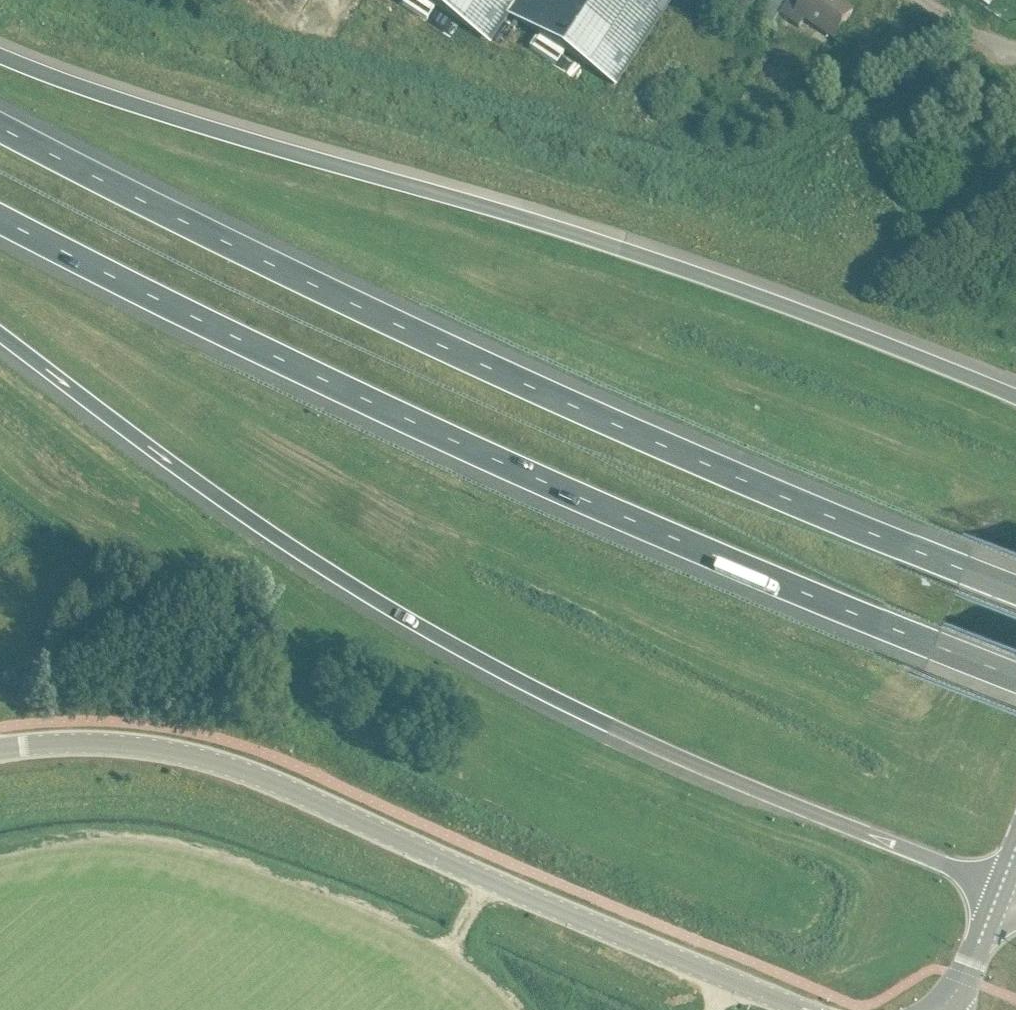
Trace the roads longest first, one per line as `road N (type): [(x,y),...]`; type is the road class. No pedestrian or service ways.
road 1 (motorway): [(0,335),(300,556),(472,660),(629,739),(1001,887)]
road 2 (motorway): [(1015,592),(717,468),(180,216),(0,121)]
road 3 (motorway): [(0,224),(143,301),(690,545),(1015,678)]
road 4 (motorway): [(1015,396),(625,250),(162,114),(0,55)]
road 5 (secondary): [(0,749),(147,747),(211,760),(800,1009)]
road 6 (secondary): [(943,1009),(966,979),(1001,887)]

